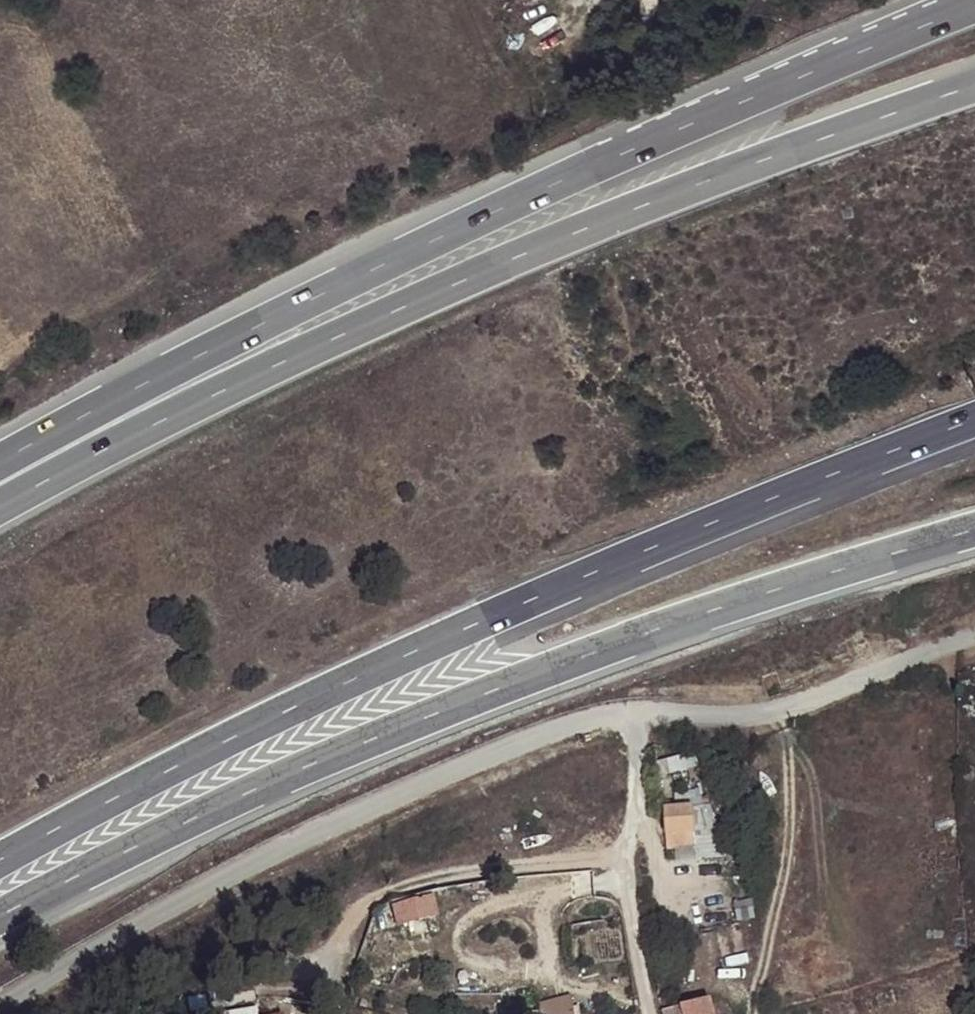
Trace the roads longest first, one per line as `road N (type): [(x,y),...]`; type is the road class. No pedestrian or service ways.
road 1 (motorway): [(974,5),(367,274),(0,465)]
road 2 (motorway): [(0,861),(404,657),(732,514),(974,423)]
road 3 (motorway): [(974,86),(575,228),(280,363),(0,511)]
road 4 (motorway): [(0,919),(236,798),(494,687),(728,602),(974,529)]
road 5 (residential): [(0,1003),(330,823),(546,731),(634,711)]
road 6 (residential): [(633,861),(498,868),(377,896),(347,928),(334,1008)]
road 7 (residential): [(634,711),(774,710),(974,635)]
road 8 (track): [(754,1013),(793,810),(781,708)]
road 9 (residential): [(633,861),(647,1013)]
road 10 (residential): [(634,711),(633,861)]

